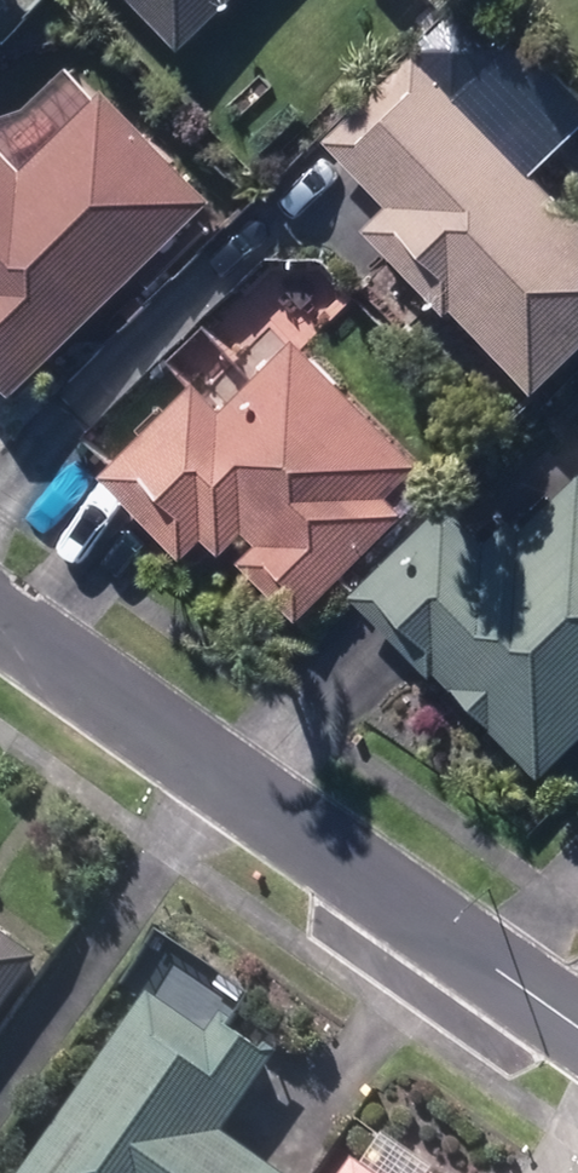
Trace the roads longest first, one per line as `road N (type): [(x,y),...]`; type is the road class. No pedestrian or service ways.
road 1 (residential): [(0,621),(577,1029)]

